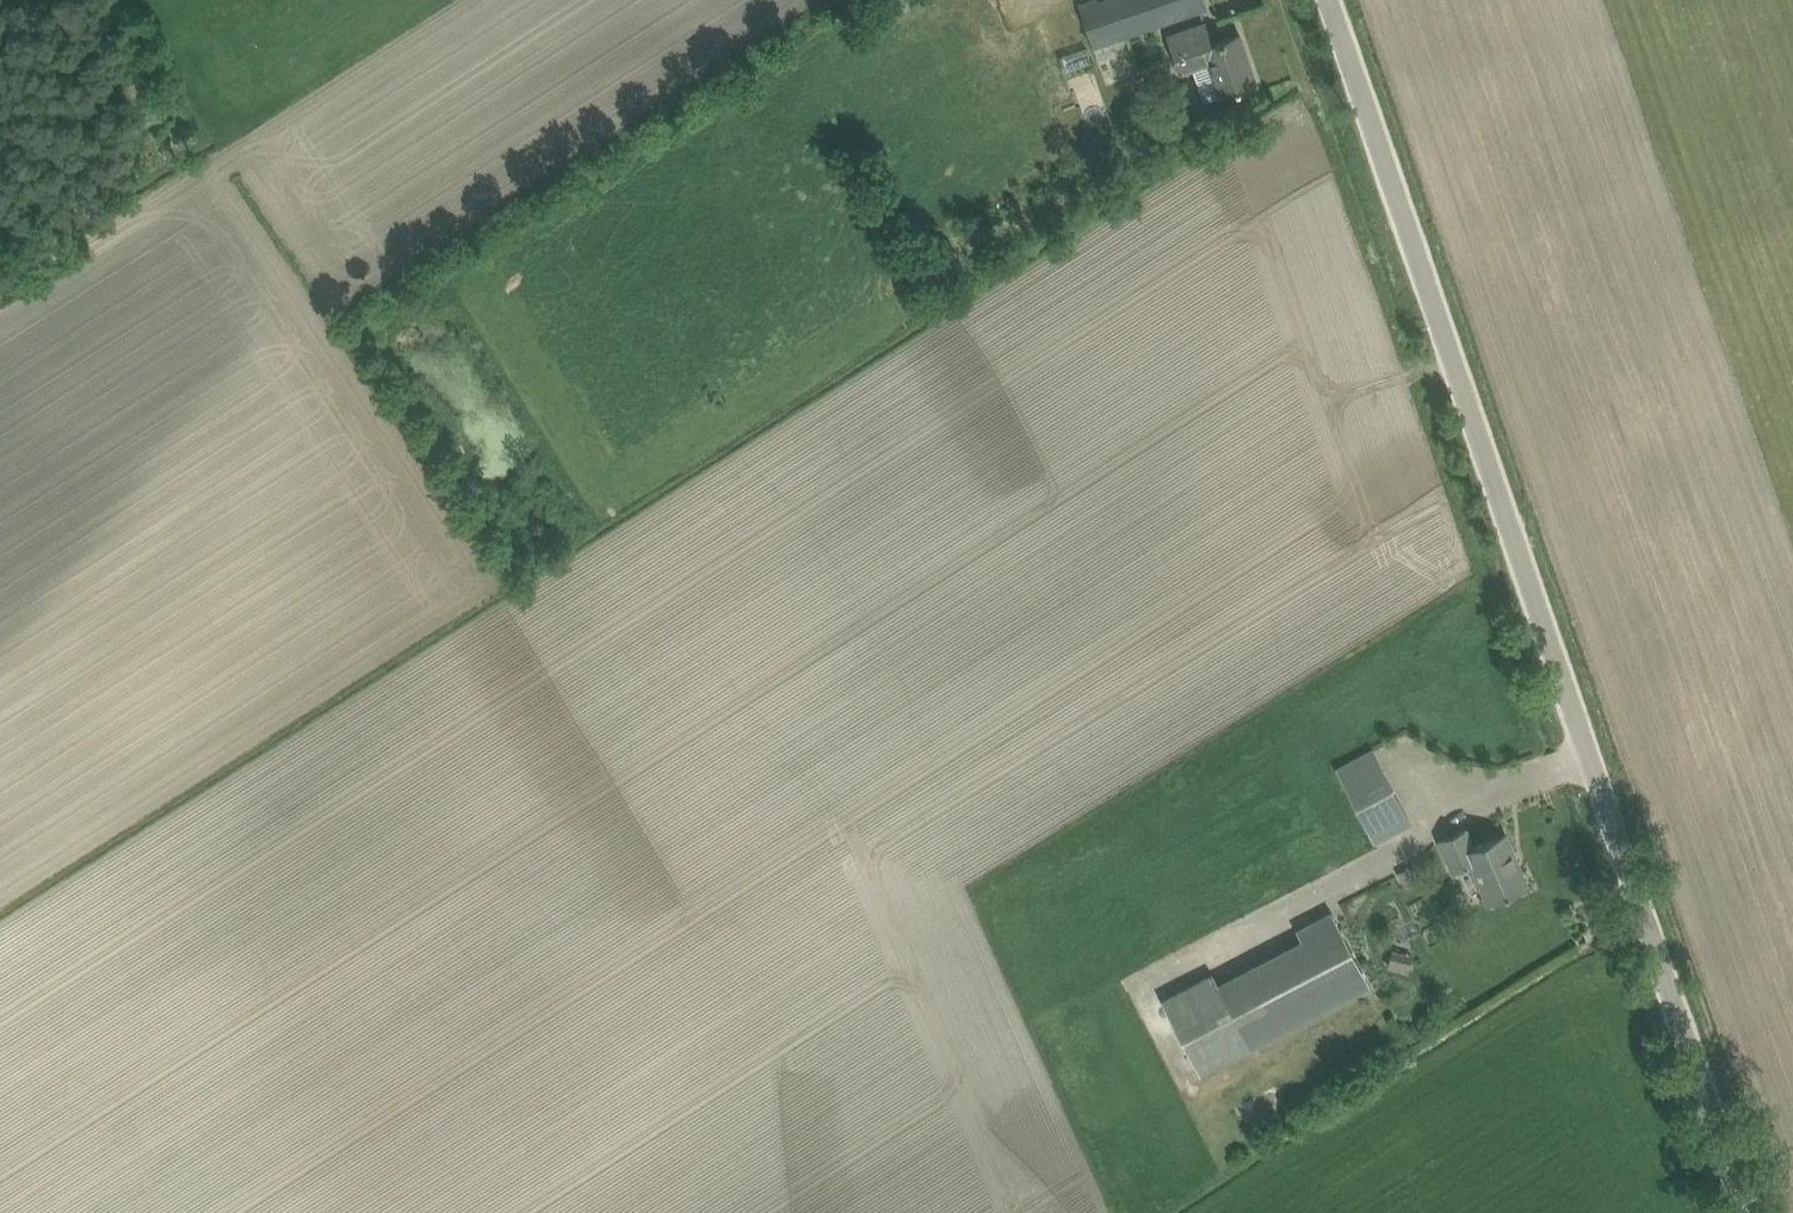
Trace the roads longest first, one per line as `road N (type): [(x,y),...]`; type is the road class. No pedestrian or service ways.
road 1 (unclassified): [(1746,1212),(1325,0)]

